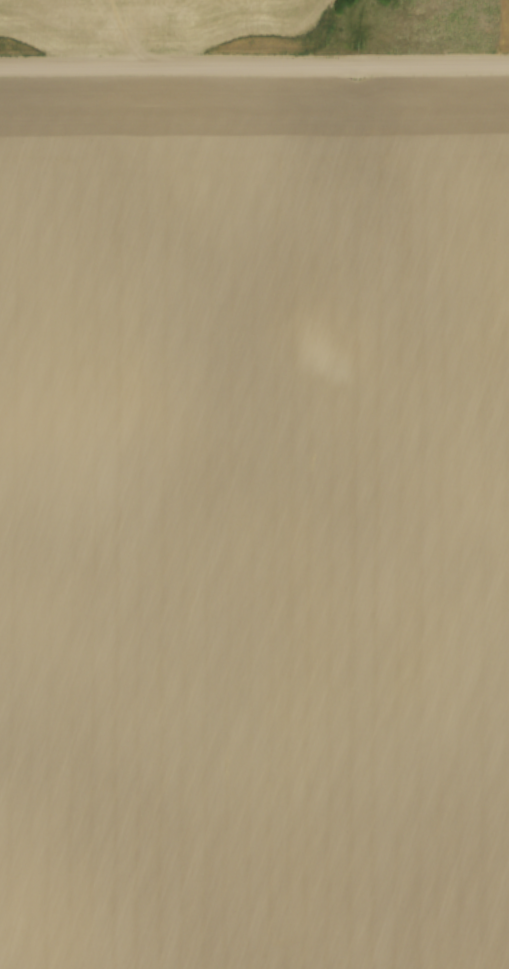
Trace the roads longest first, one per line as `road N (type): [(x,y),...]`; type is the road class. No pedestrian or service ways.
road 1 (tertiary): [(508,66),(0,68)]

